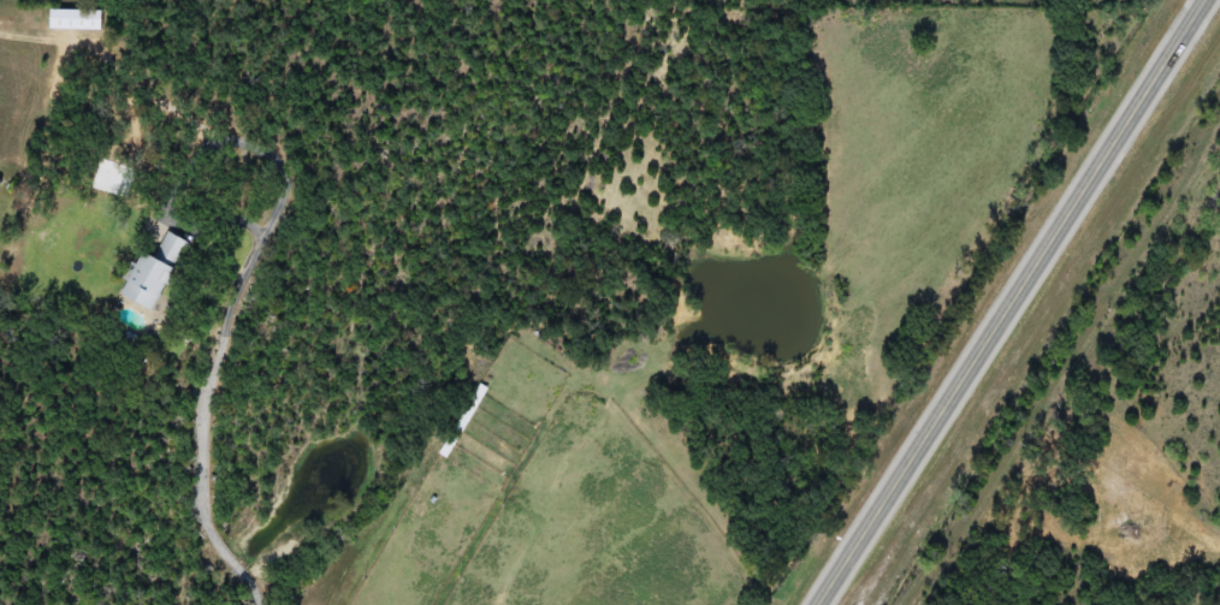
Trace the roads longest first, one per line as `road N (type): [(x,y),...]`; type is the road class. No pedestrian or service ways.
road 1 (trunk): [(813,604),(1203,0)]
road 2 (residential): [(292,171),(235,293),(206,382),(201,500),(260,604)]

